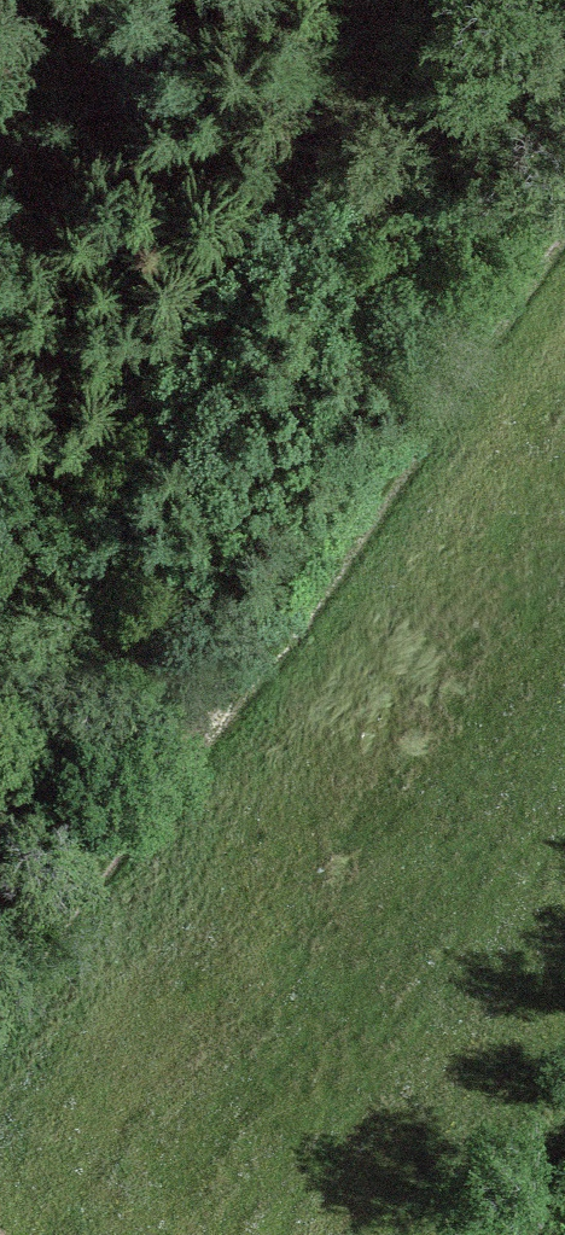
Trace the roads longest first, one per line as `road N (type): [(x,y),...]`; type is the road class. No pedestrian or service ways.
road 1 (track): [(0,1020),(564,195)]
road 2 (track): [(0,576),(408,0)]

